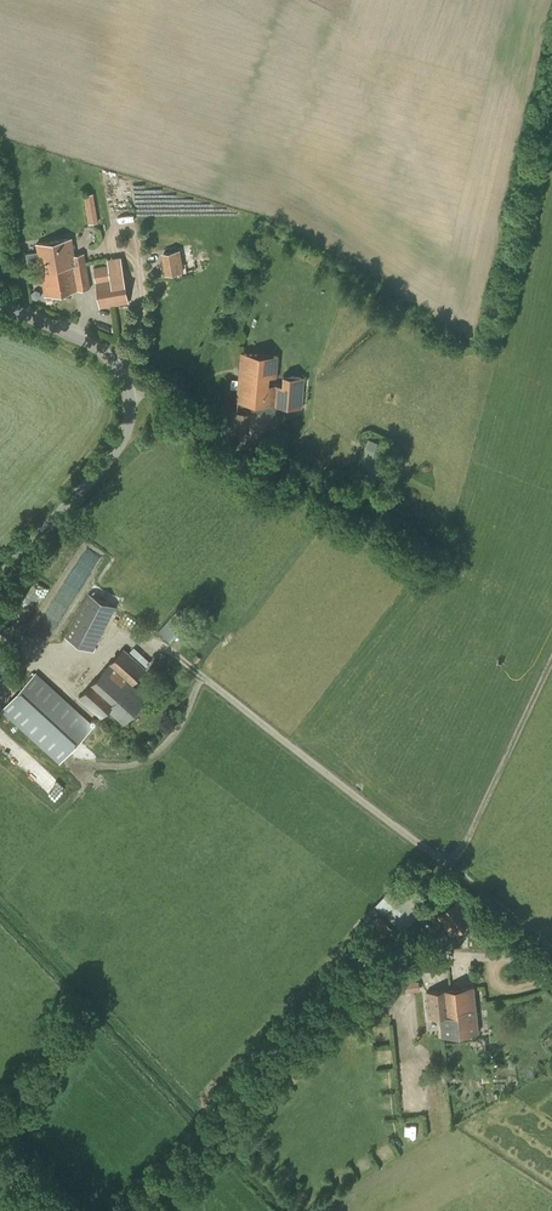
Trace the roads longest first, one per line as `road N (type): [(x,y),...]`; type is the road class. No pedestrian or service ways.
road 1 (unclassified): [(0,579),(124,435),(131,397),(115,360),(0,308)]

